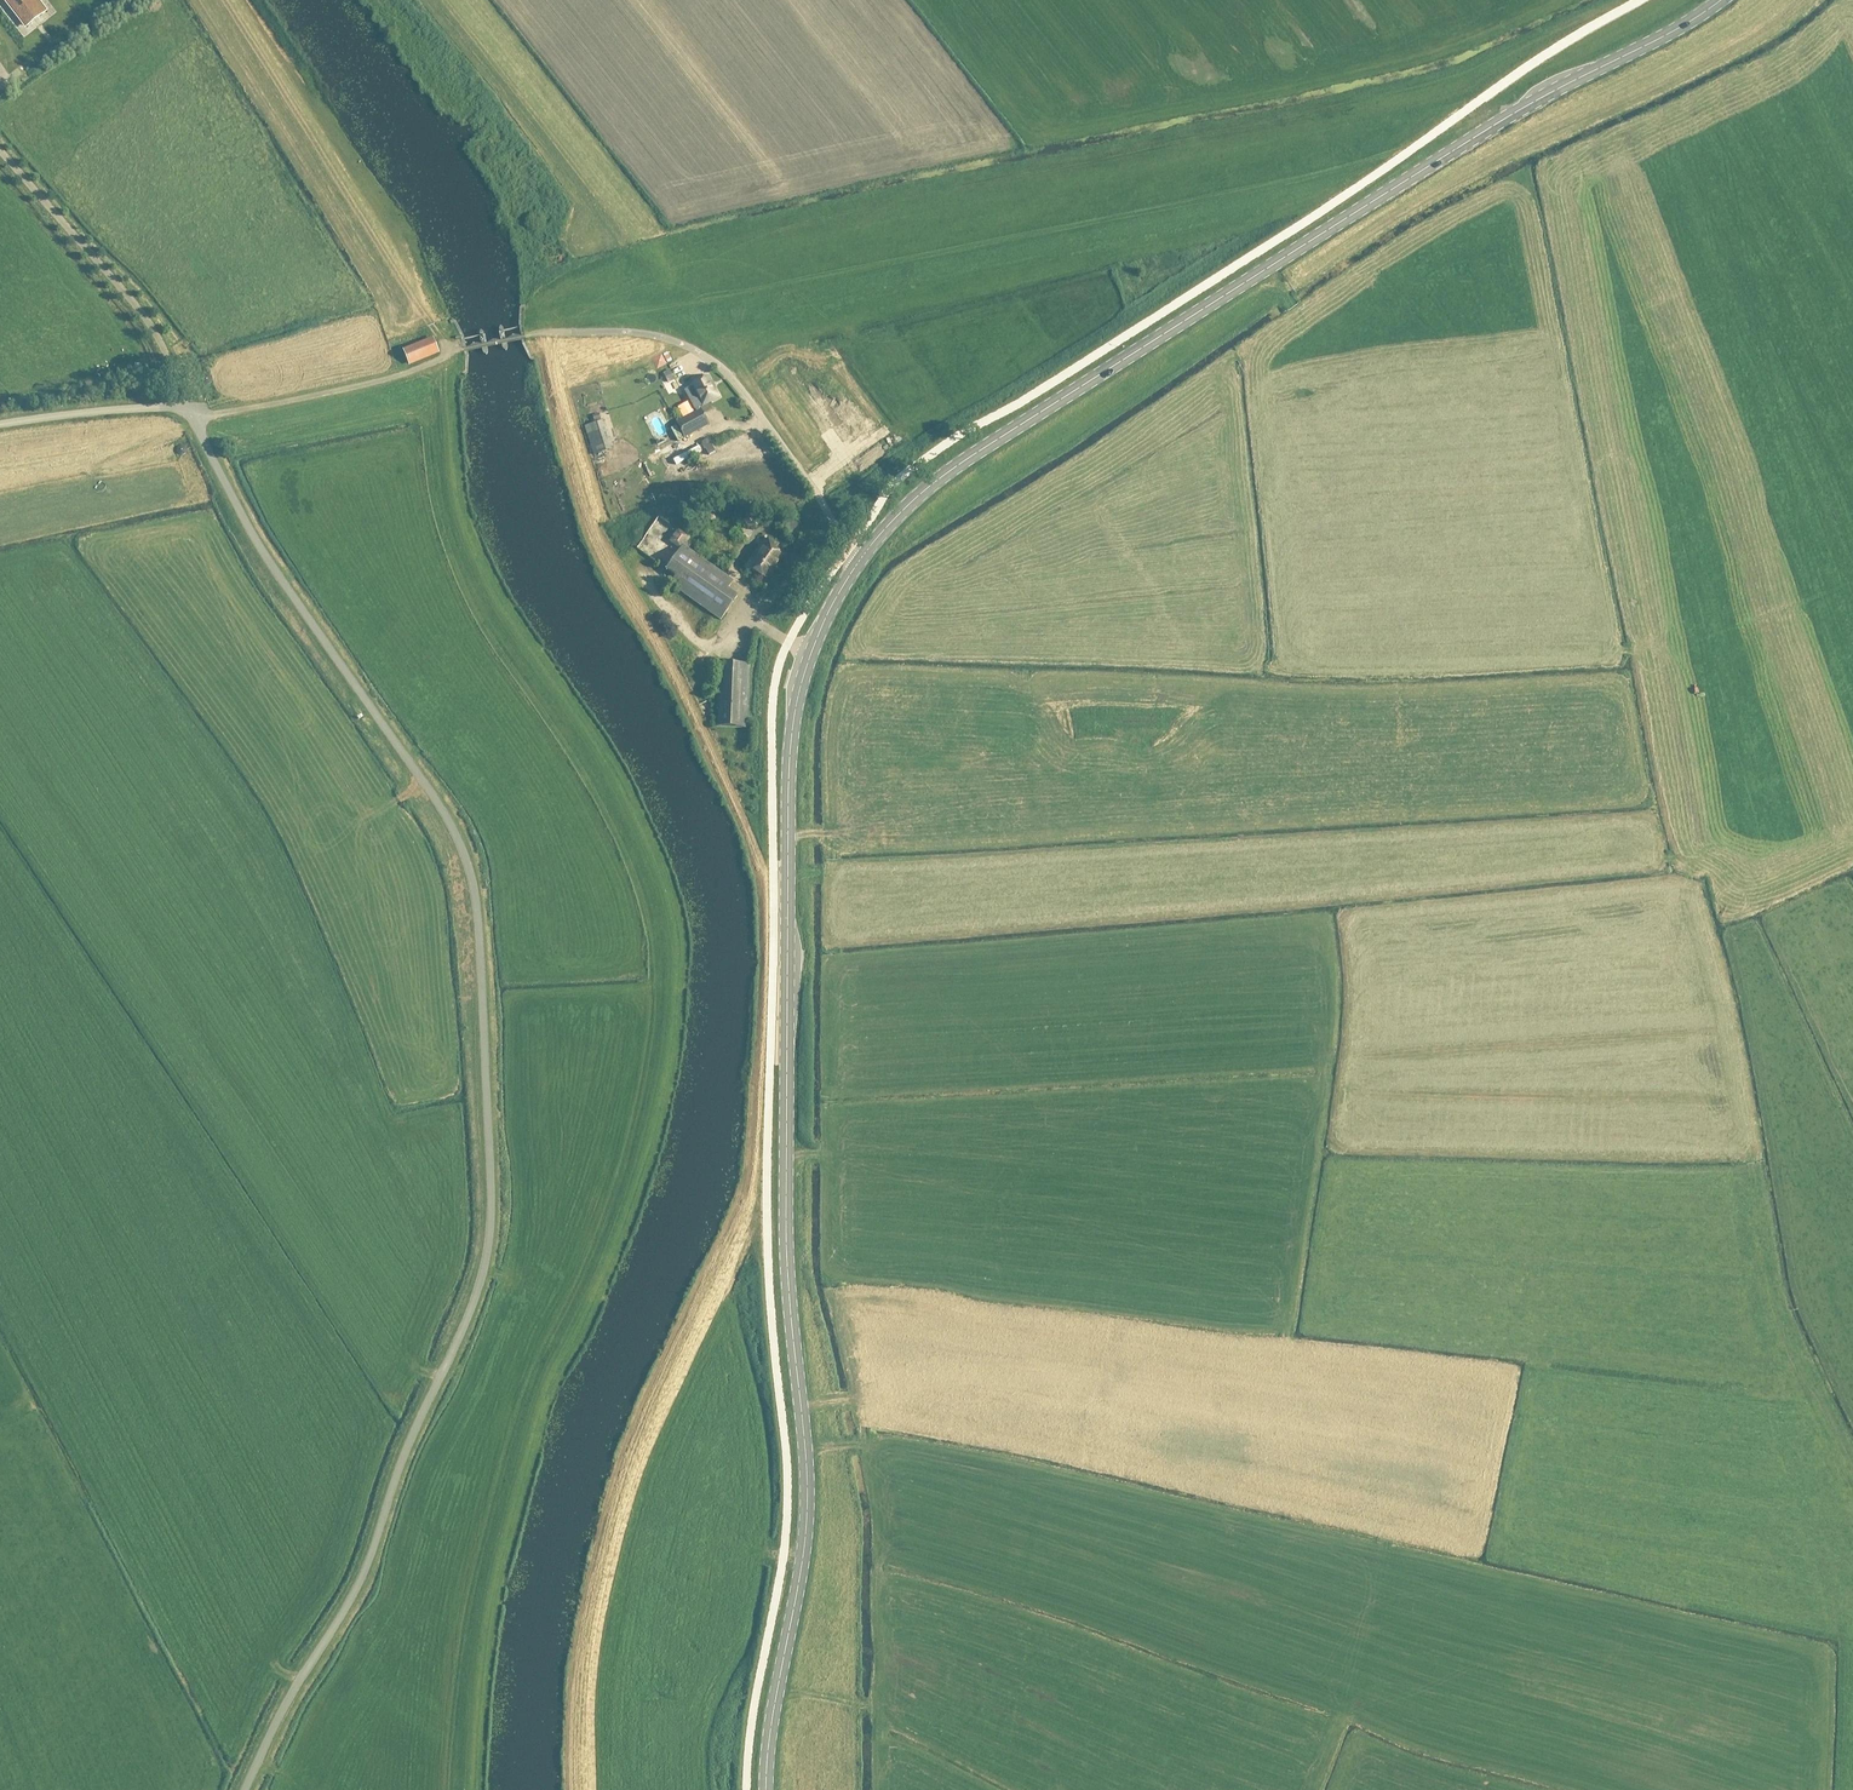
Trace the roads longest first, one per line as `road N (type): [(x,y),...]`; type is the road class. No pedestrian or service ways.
road 1 (unclassified): [(245,1789),(287,1702),(356,1593),(405,1445),(482,1275),(490,1206),(468,863),(243,519),(194,419)]
road 2 (secondary): [(765,1789),(803,1557),(805,1484),(785,1223),(789,749),(810,651),(859,560)]
road 3 (secondary): [(859,560),(907,506),(972,456),(1465,143),(1721,0)]
road 4 (unclassified): [(859,560),(717,364),(647,335),(526,336)]
road 5 (unclassified): [(194,419),(371,383),(464,349)]
road 6 (track): [(171,364),(131,296),(0,147)]
road 7 (unclassified): [(0,425),(141,409),(189,408),(194,419)]

